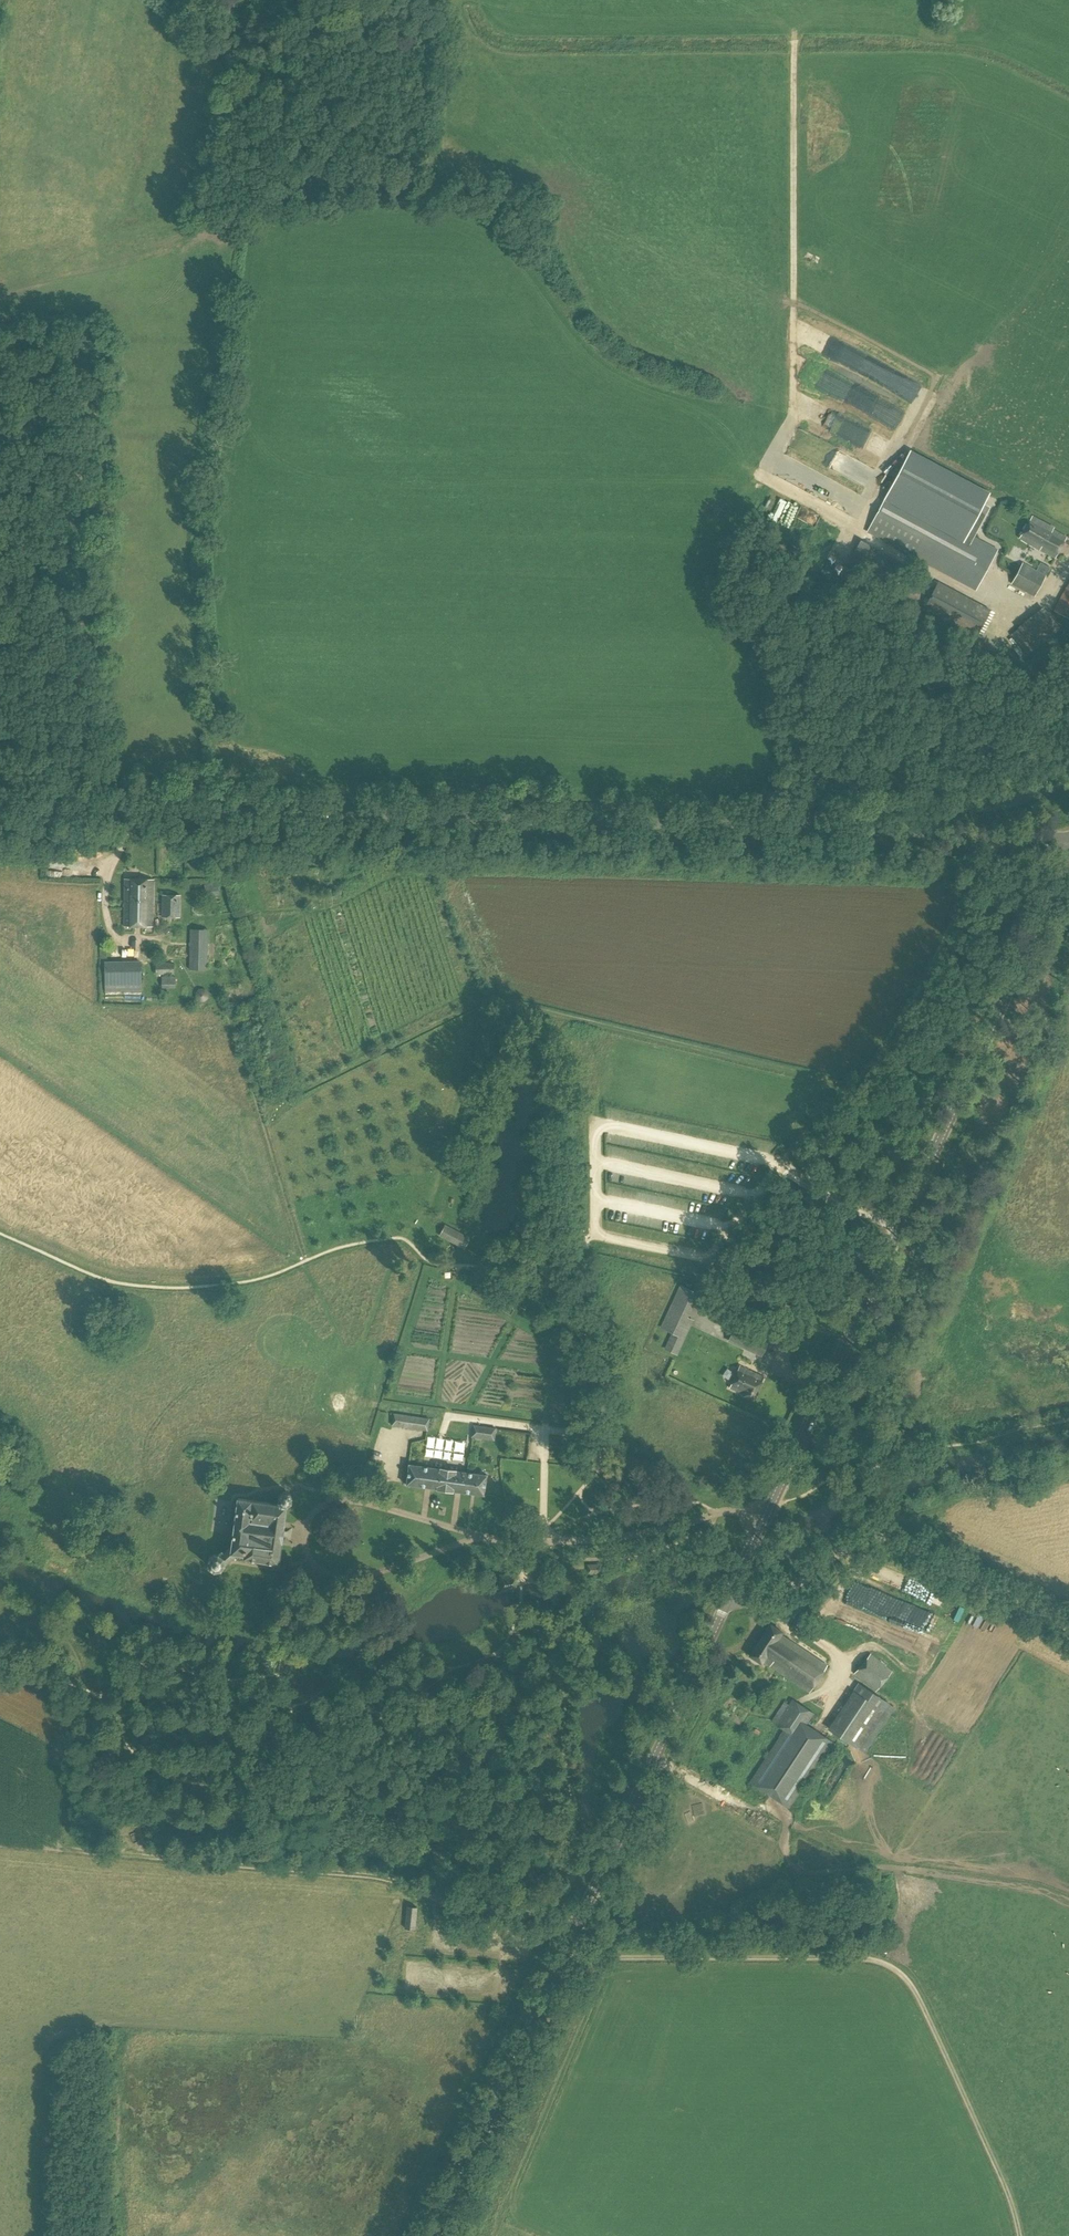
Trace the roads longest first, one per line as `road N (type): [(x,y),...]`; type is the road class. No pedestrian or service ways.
road 1 (tertiary): [(1068,837),(0,804)]
road 2 (tertiary): [(731,1597),(1068,855)]
road 3 (tertiary): [(433,2235),(731,1597)]
road 4 (track): [(114,1858),(364,1877),(525,1912)]
road 5 (unclassified): [(1068,1630),(886,1539),(852,1545),(778,1596),(731,1597)]
road 6 (track): [(0,1050),(300,1264)]

